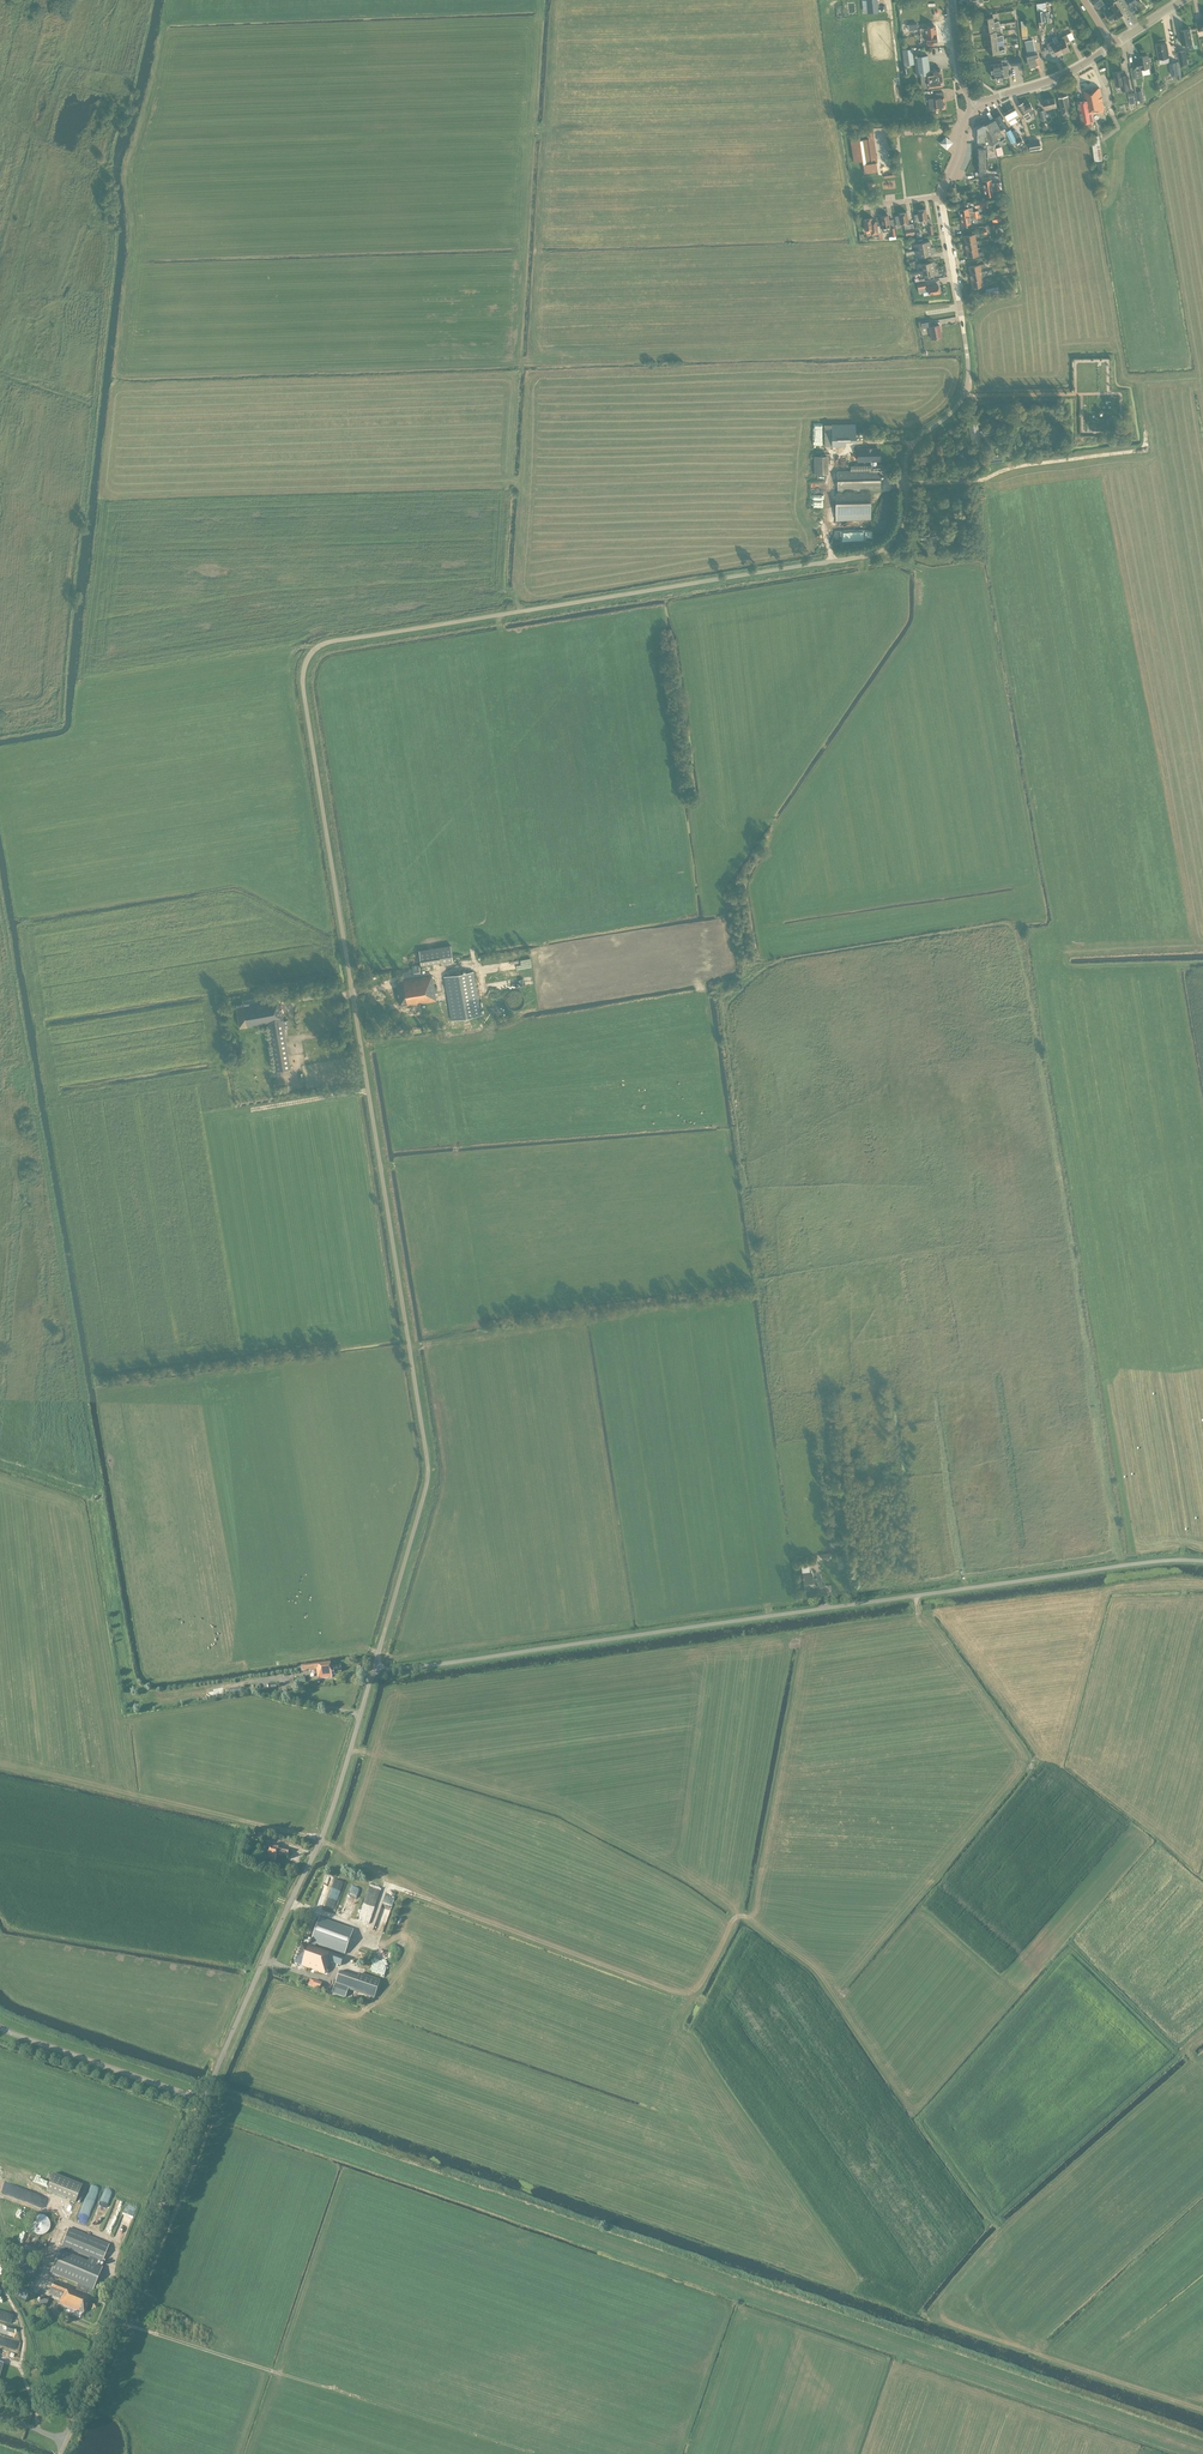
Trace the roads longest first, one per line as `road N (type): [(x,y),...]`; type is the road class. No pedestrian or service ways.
road 1 (unclassified): [(374,1667),(428,1467),(305,664),(331,641),(860,557),(887,545),(906,516),(909,451),(955,409),(967,378),(942,197)]
road 2 (unclassified): [(374,1667),(1202,1561)]
road 3 (unclassified): [(203,2102),(320,1841),(374,1667)]
road 4 (unclassified): [(59,2453),(203,2102)]
road 5 (unclassified): [(203,2102),(0,2027)]
road 6 (tertiary): [(975,105),(1055,78),(1113,45)]

